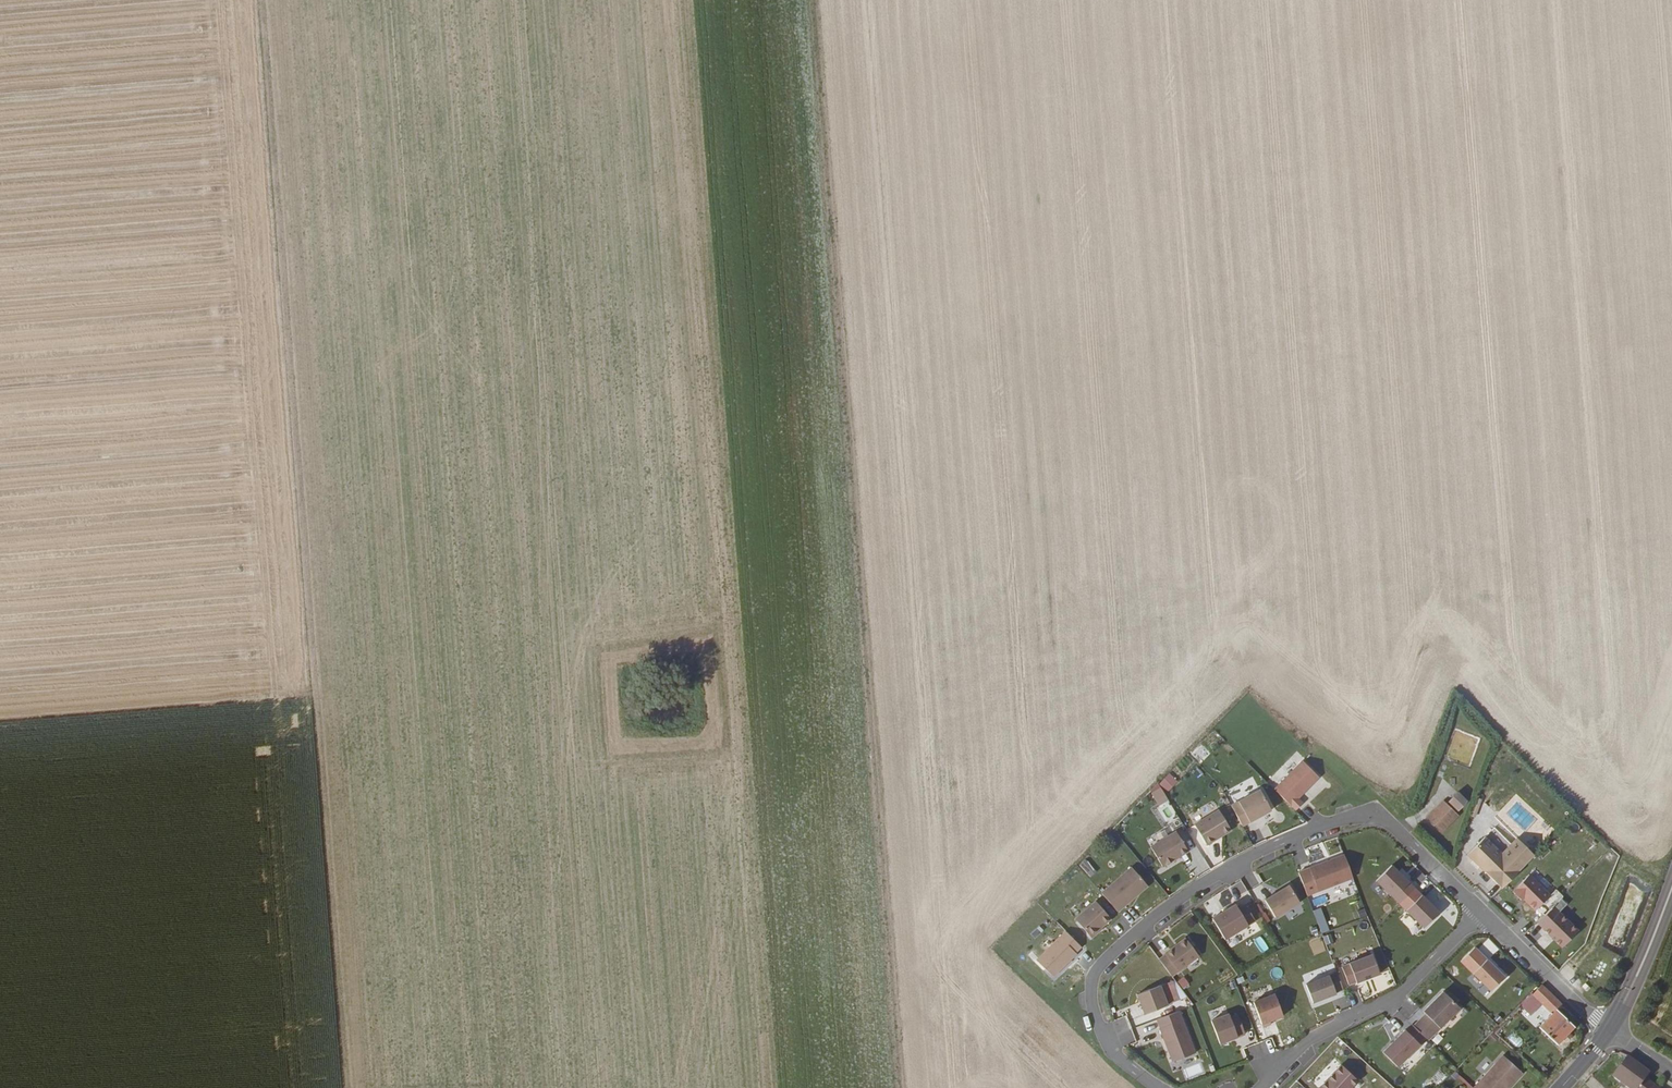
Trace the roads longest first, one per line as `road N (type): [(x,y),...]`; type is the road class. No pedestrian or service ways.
road 1 (residential): [(1158,1087),(1112,1049),(1095,1014),(1095,976),(1169,907),(1249,857),(1306,832),(1382,817),(1482,912)]
road 2 (residential): [(1262,1087),(1314,1037),(1401,994),(1482,912)]
road 3 (residential): [(1482,912),(1610,1032)]
road 4 (primary): [(1610,1032),(1671,887)]

